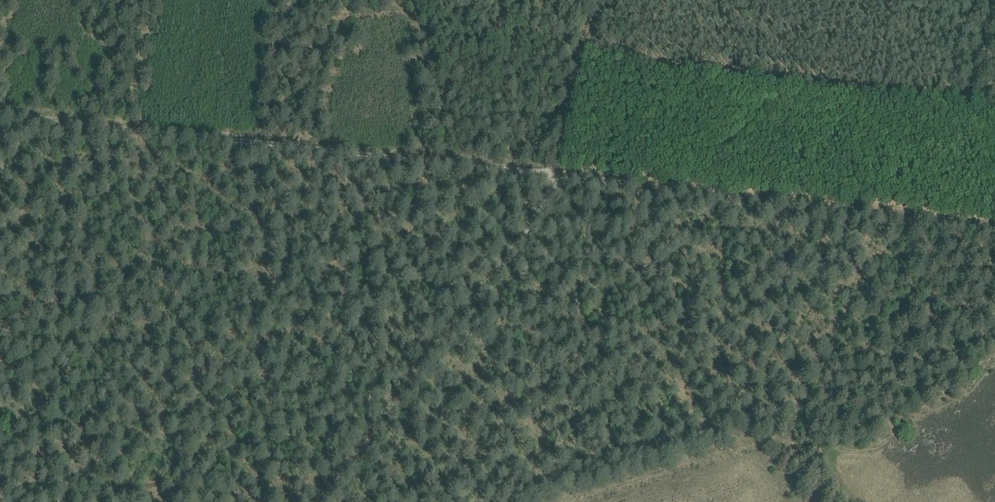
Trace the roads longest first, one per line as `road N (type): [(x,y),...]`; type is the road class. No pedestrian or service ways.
road 1 (track): [(994,226),(0,115)]

